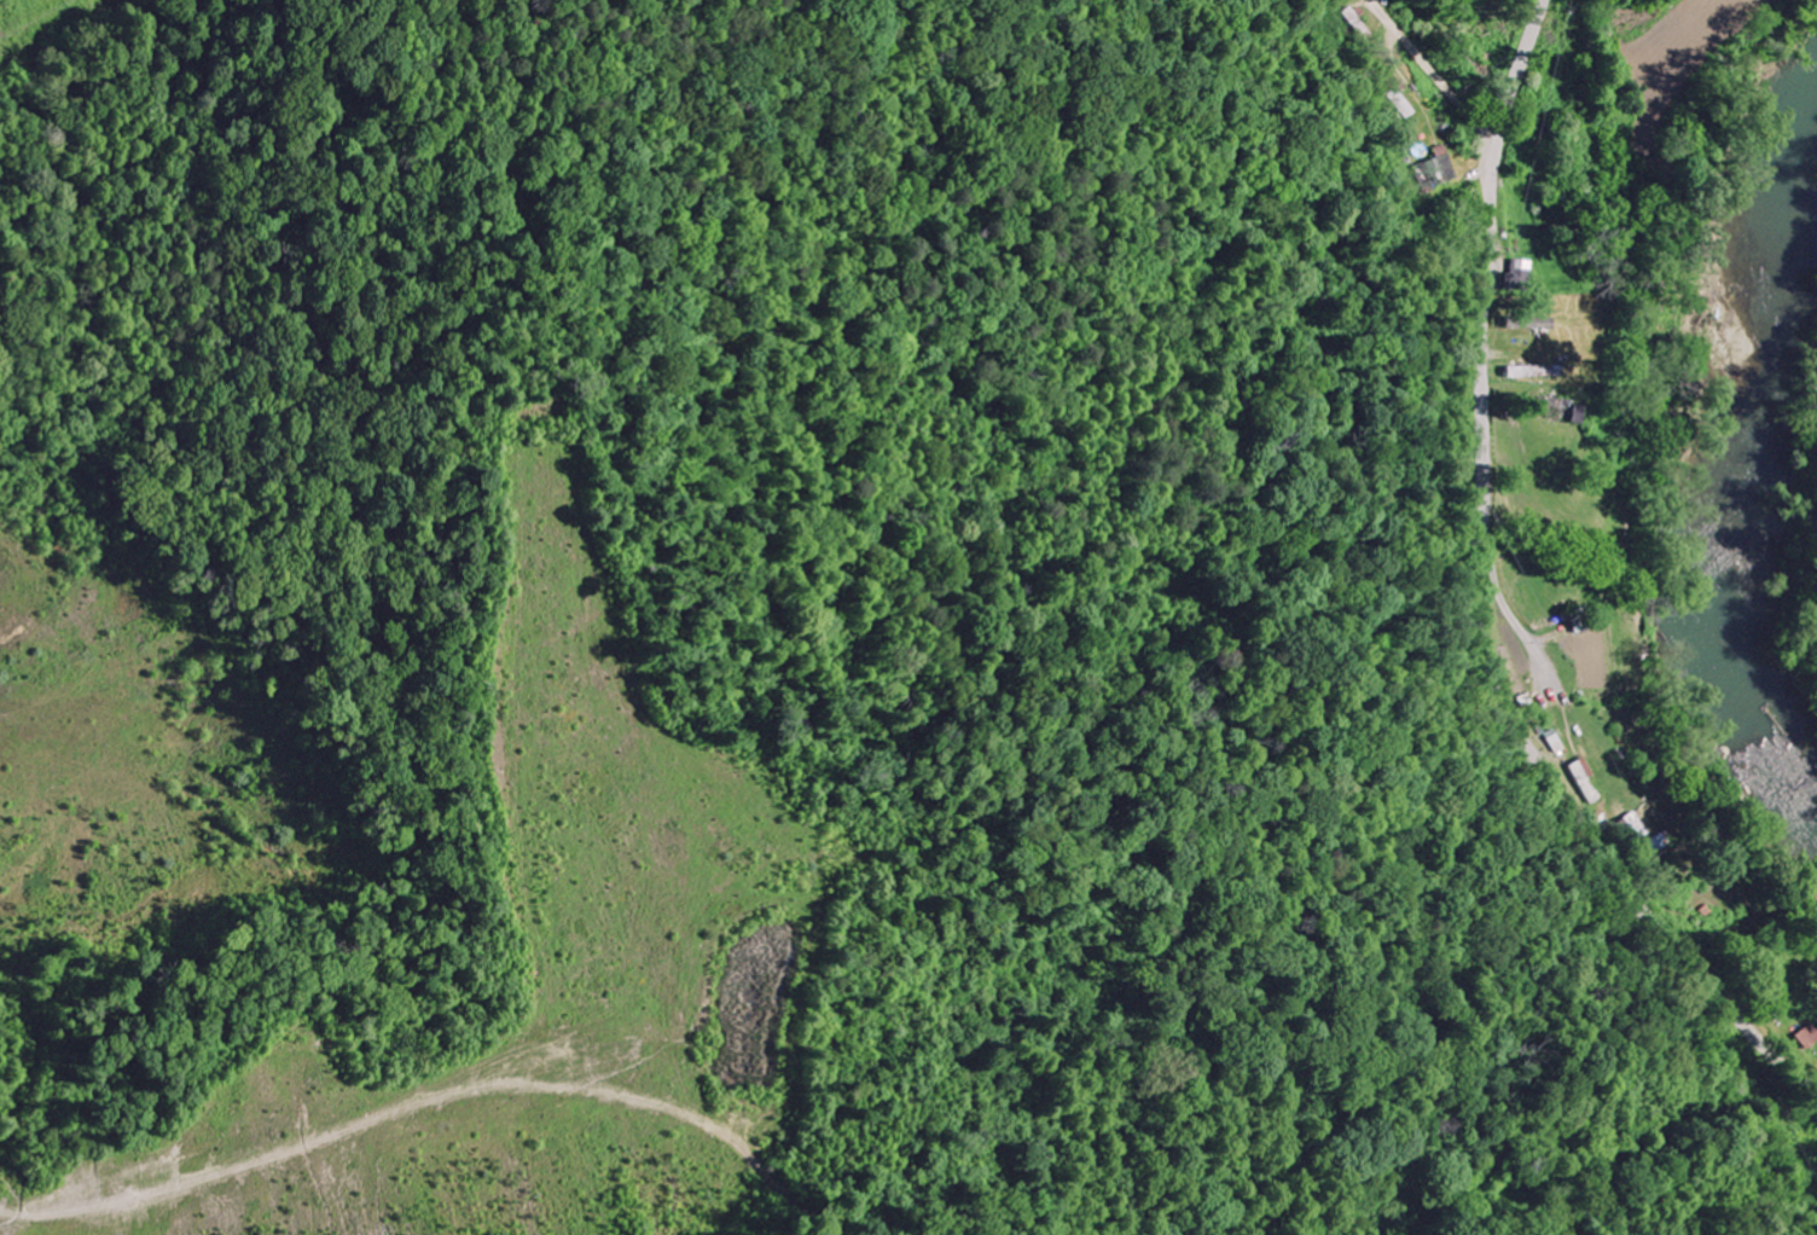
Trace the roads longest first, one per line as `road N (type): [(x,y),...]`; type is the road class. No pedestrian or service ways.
road 1 (residential): [(1816,1092),(1679,947),(1573,802),(1498,666),(1485,575),(1492,175),(1543,0)]
road 2 (residential): [(1500,137),(1373,0)]

